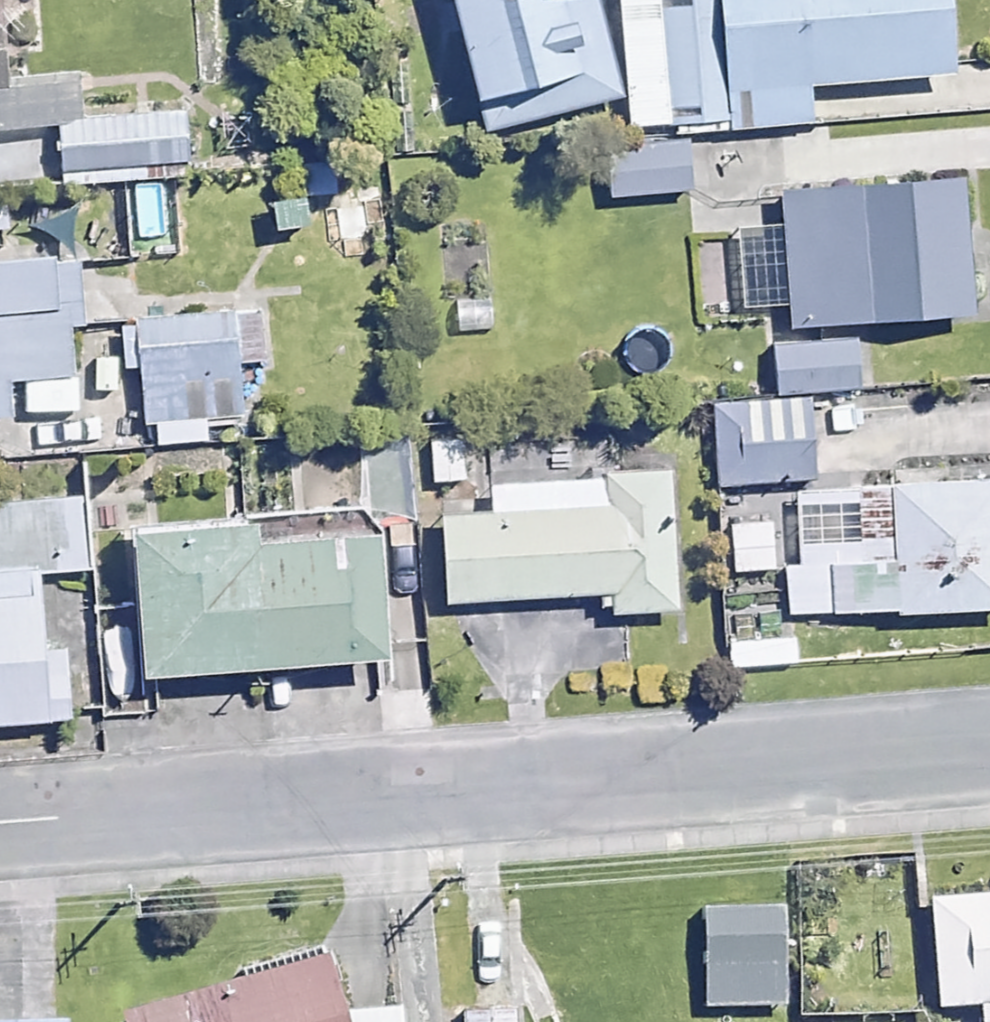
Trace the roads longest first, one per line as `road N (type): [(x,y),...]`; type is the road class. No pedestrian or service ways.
road 1 (residential): [(0,823),(989,751)]

